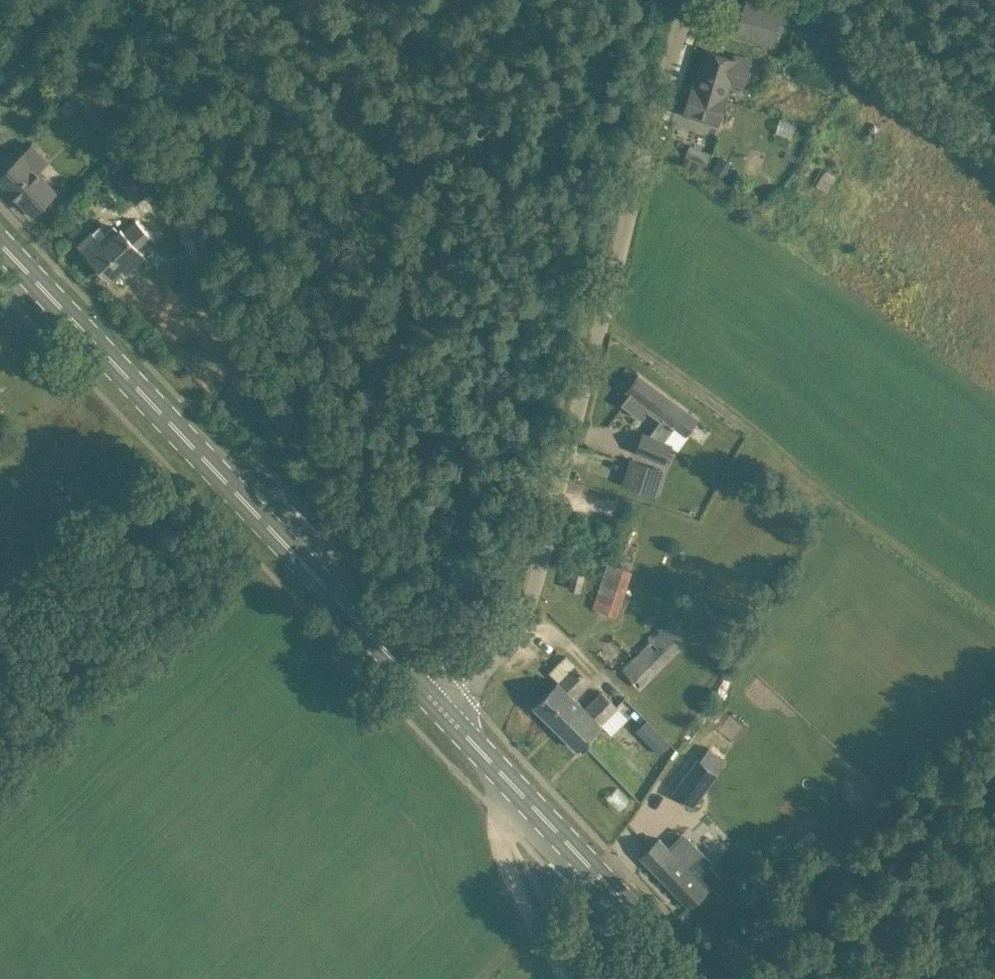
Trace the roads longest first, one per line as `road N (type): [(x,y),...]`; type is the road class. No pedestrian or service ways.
road 1 (unclassified): [(449,711),(519,624),(536,576),(690,0)]
road 2 (primary): [(449,711),(0,238)]
road 3 (primary): [(696,978),(449,711)]
road 4 (track): [(563,978),(523,892),(511,830),(525,799)]

